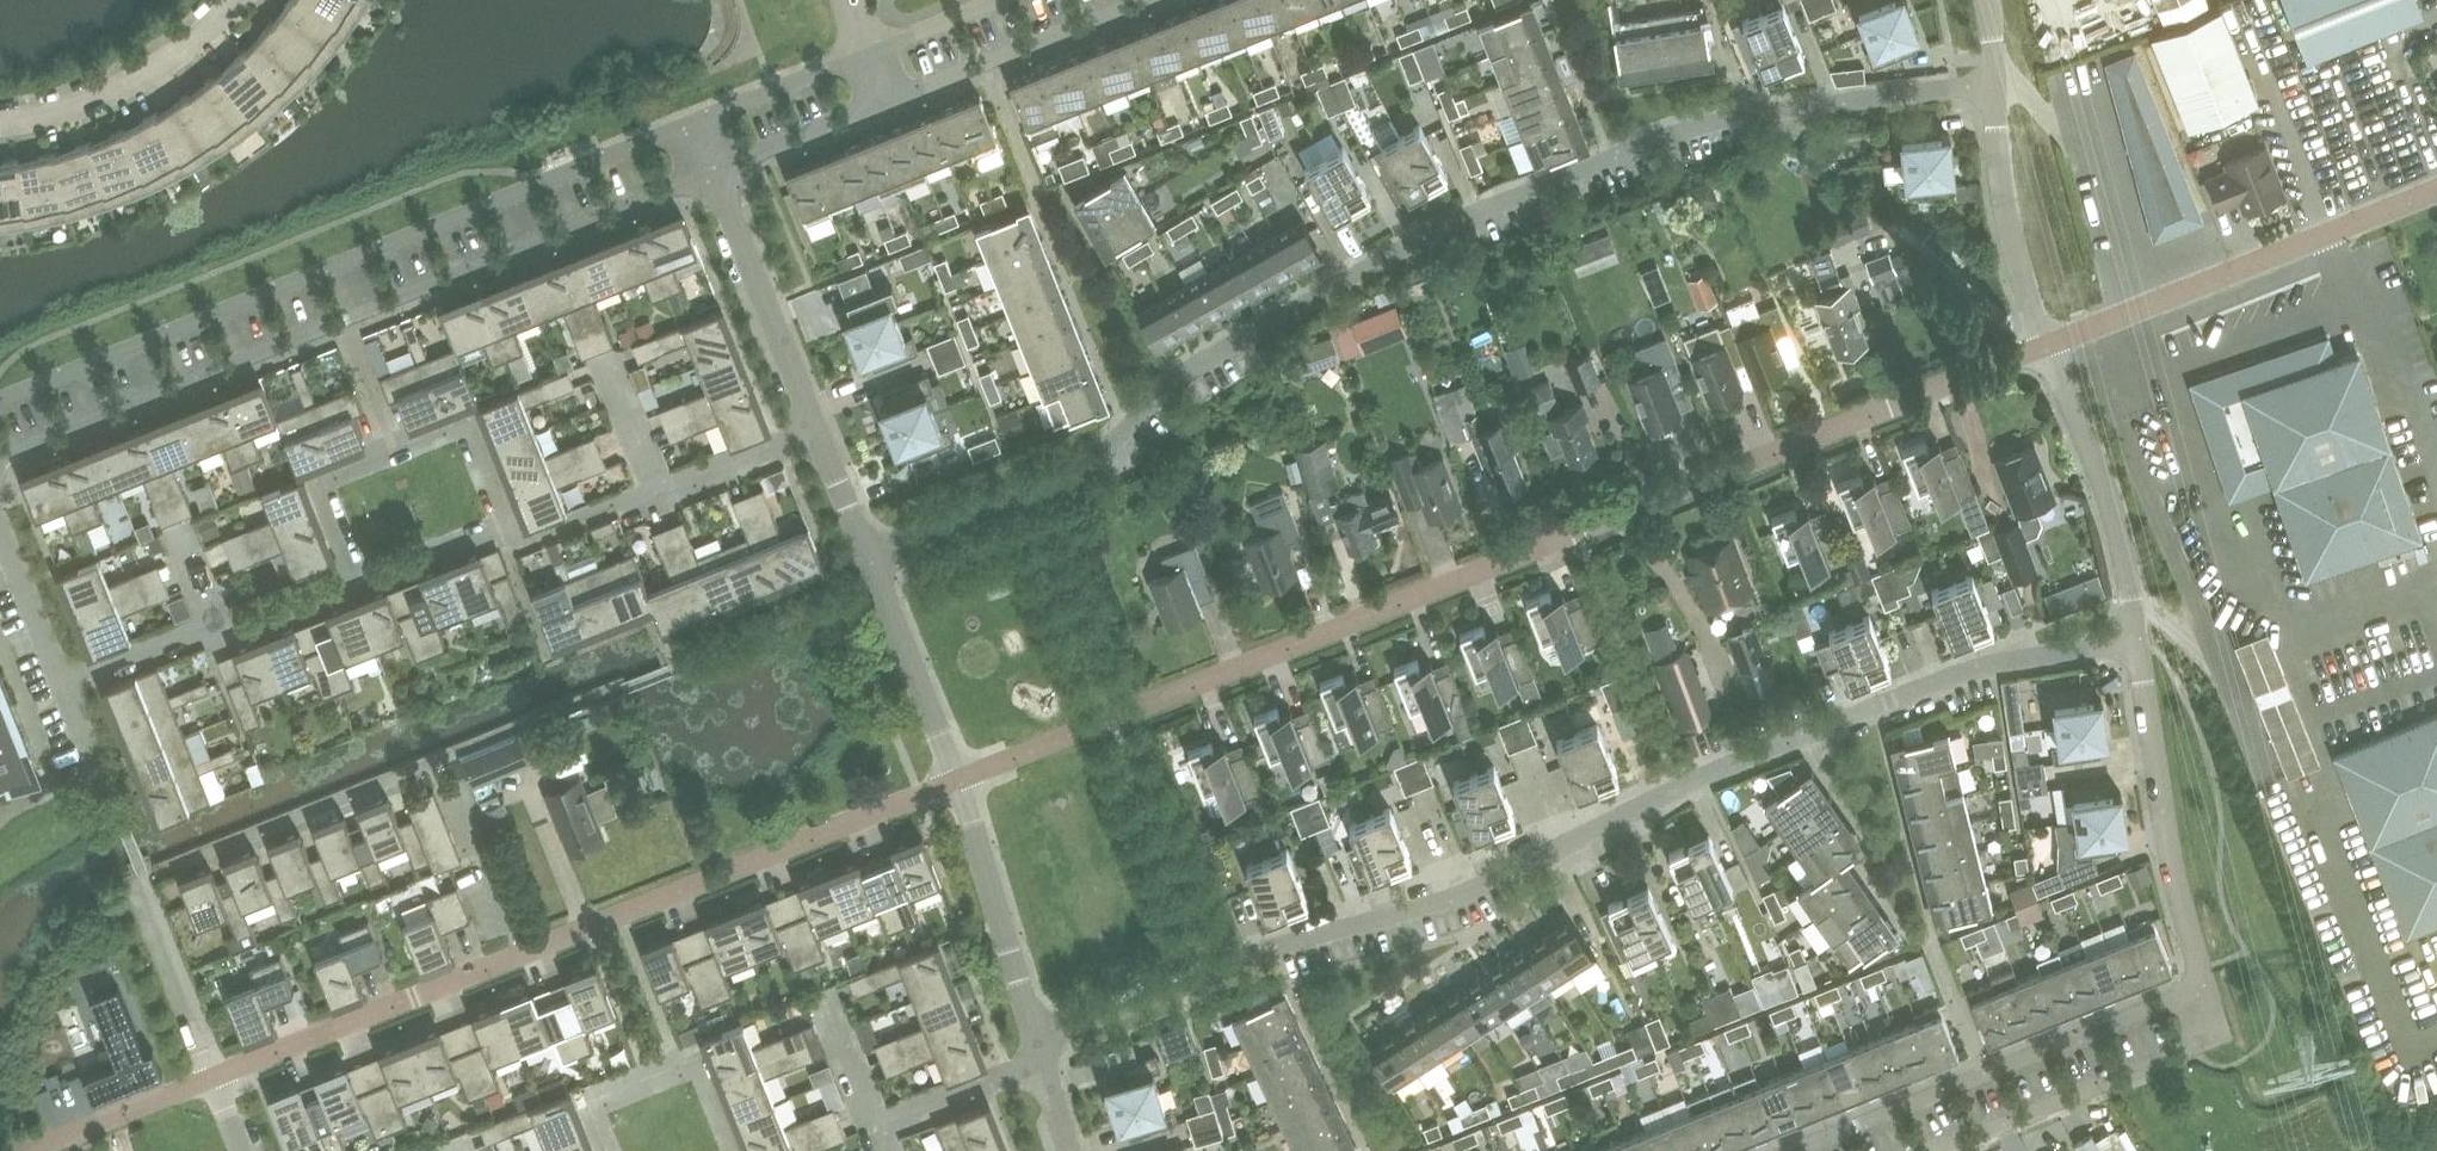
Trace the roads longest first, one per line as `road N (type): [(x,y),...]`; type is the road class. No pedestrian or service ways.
road 1 (residential): [(869,560),(1073,476),(1196,366),(1447,224),(1731,119),(1994,83)]
road 2 (residential): [(1036,1042),(1254,954),(1454,895),(1733,761),(1943,677),(2137,644)]
road 3 (residential): [(958,779),(2046,345)]
road 4 (residential): [(214,1077),(958,779)]
road 5 (residential): [(0,454),(712,171)]
road 6 (residential): [(692,122),(0,401)]
road 7 (residential): [(2208,989),(1797,1150)]
road 8 (unclassified): [(2046,345),(2436,190)]
road 9 (residential): [(509,526),(467,421),(319,481),(361,584)]
road 10 (residential): [(1940,1150),(2221,1039),(2208,989)]
road 11 (unclassified): [(2208,989),(2162,809),(2137,644)]
road 12 (unclassified): [(2137,644),(2117,523),(2046,345)]
road 13 (residential): [(817,431),(712,171)]
road 14 (residential): [(1036,1042),(958,779)]
road 15 (residential): [(886,101),(1139,0)]
road 16 (residential): [(0,120),(124,83),(196,38),(236,0)]
road 17 (unclassified): [(2046,345),(2006,217),(1994,83)]
road 18 (residential): [(735,1150),(698,1059),(588,1103),(607,1150)]
road 19 (residential): [(958,779),(869,560)]
road 20 (residential): [(214,1077),(141,887)]
road 21 (residential): [(28,1150),(214,1077)]
road 22 (residential): [(867,53),(692,122)]
road 23 (residential): [(712,171),(886,101)]
road 24 (residential): [(1041,1060),(875,1127)]
road 25 (residential): [(0,526),(67,684)]
road 26 (residential): [(817,431),(659,494)]
road 27 (residential): [(361,584),(223,642),(216,626)]
road 28 (residential): [(216,626),(67,684)]
road 29 (residential): [(509,526),(361,584)]
road 30 (residential): [(659,494),(533,534),(509,526)]
road 31 (residential): [(875,1127),(821,992)]
road 32 (residential): [(659,494),(604,360)]
road 33 (residential): [(999,0),(867,53)]
road 34 (residential): [(869,560),(817,431)]

